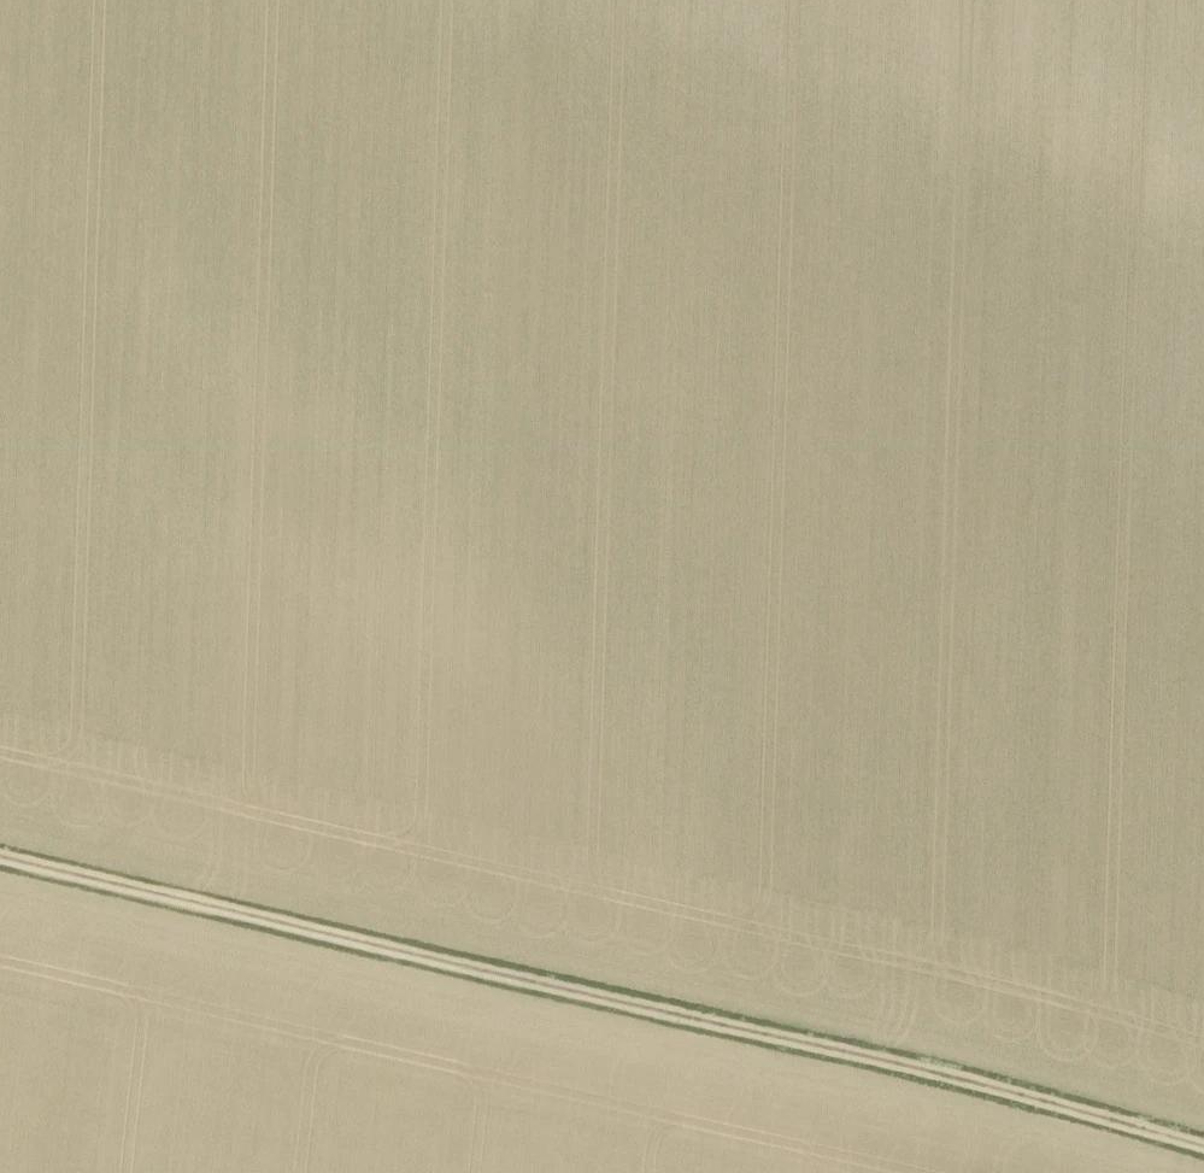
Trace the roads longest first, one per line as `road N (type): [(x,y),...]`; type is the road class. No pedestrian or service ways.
road 1 (track): [(1203,1146),(776,1033),(440,963),(0,858)]

